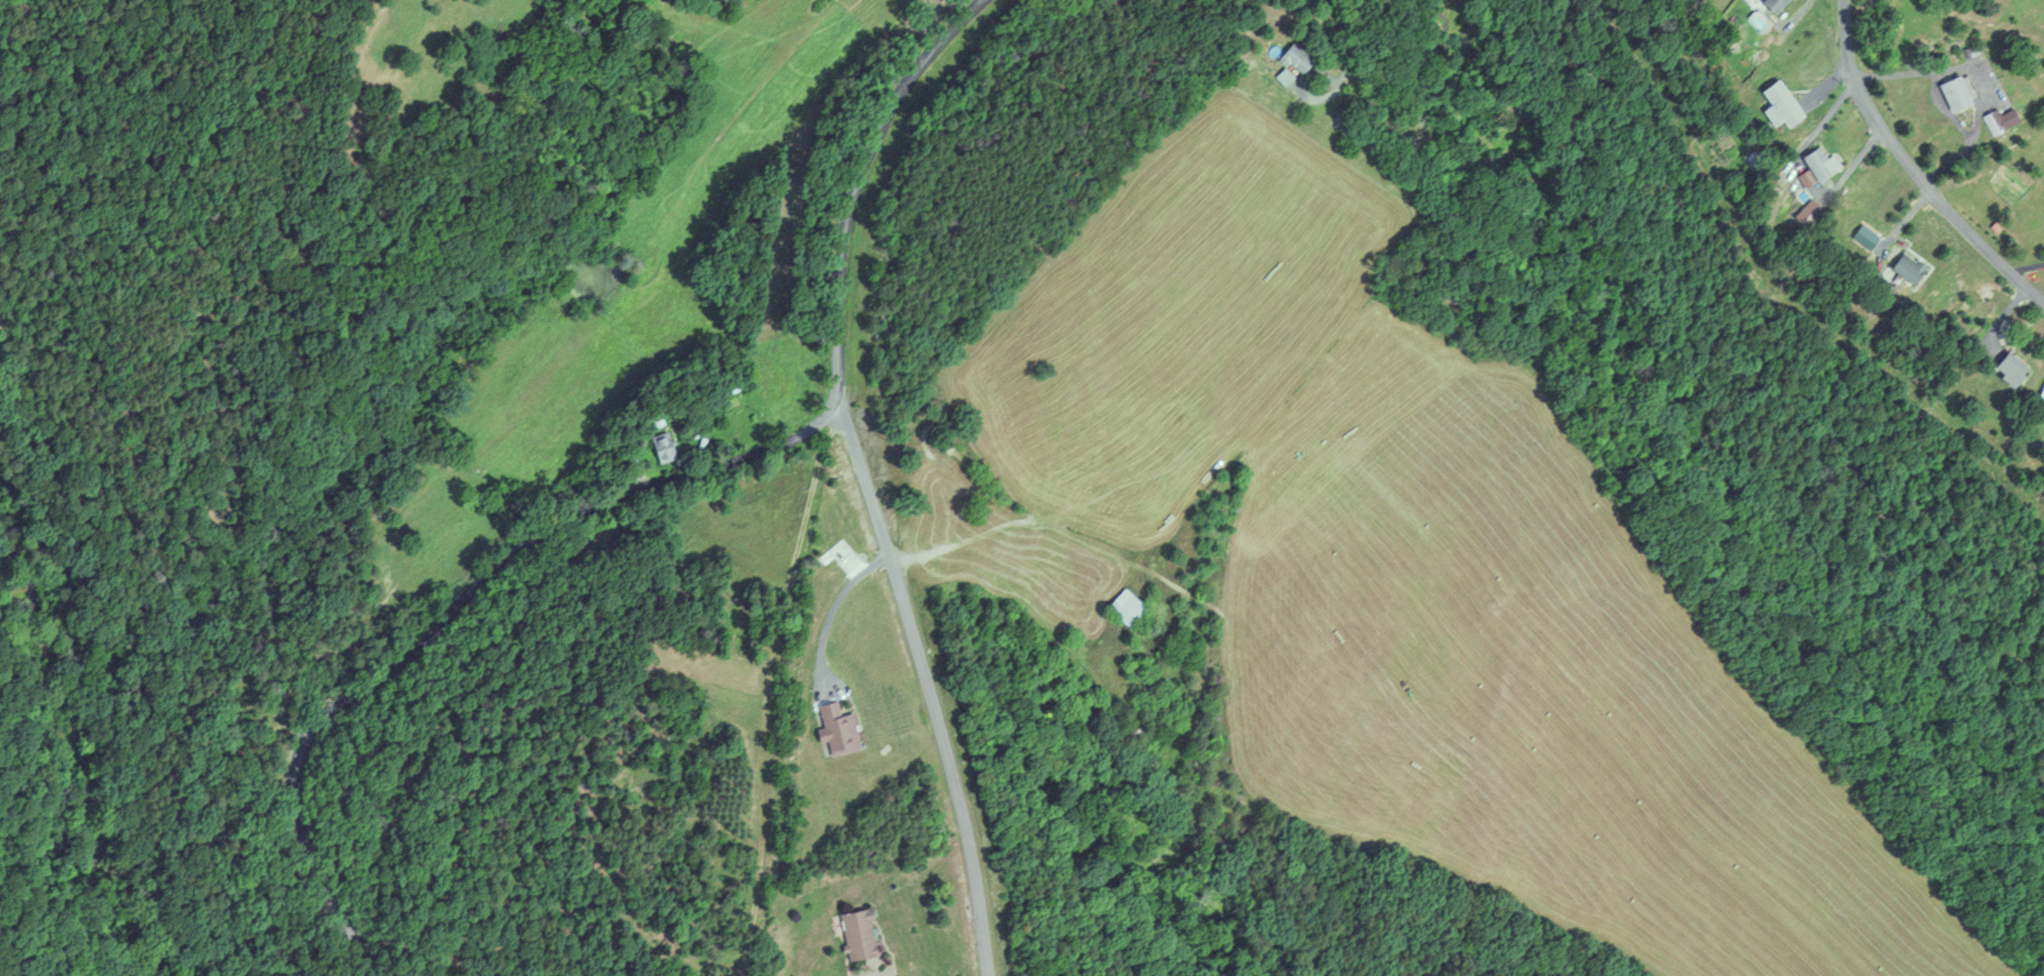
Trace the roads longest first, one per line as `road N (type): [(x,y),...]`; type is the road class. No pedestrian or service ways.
road 1 (tertiary): [(347,975),(344,899),(310,867),(292,796),(309,738),(358,688),(452,661),(844,413),(860,175),(914,74),(983,0)]
road 2 (residential): [(844,413),(949,756),(989,975)]
road 3 (residential): [(2043,302),(1985,250),(1876,121),(1846,60),(1842,0)]
road 4 (residential): [(1332,0),(1342,76),(1328,98),(1301,92)]

